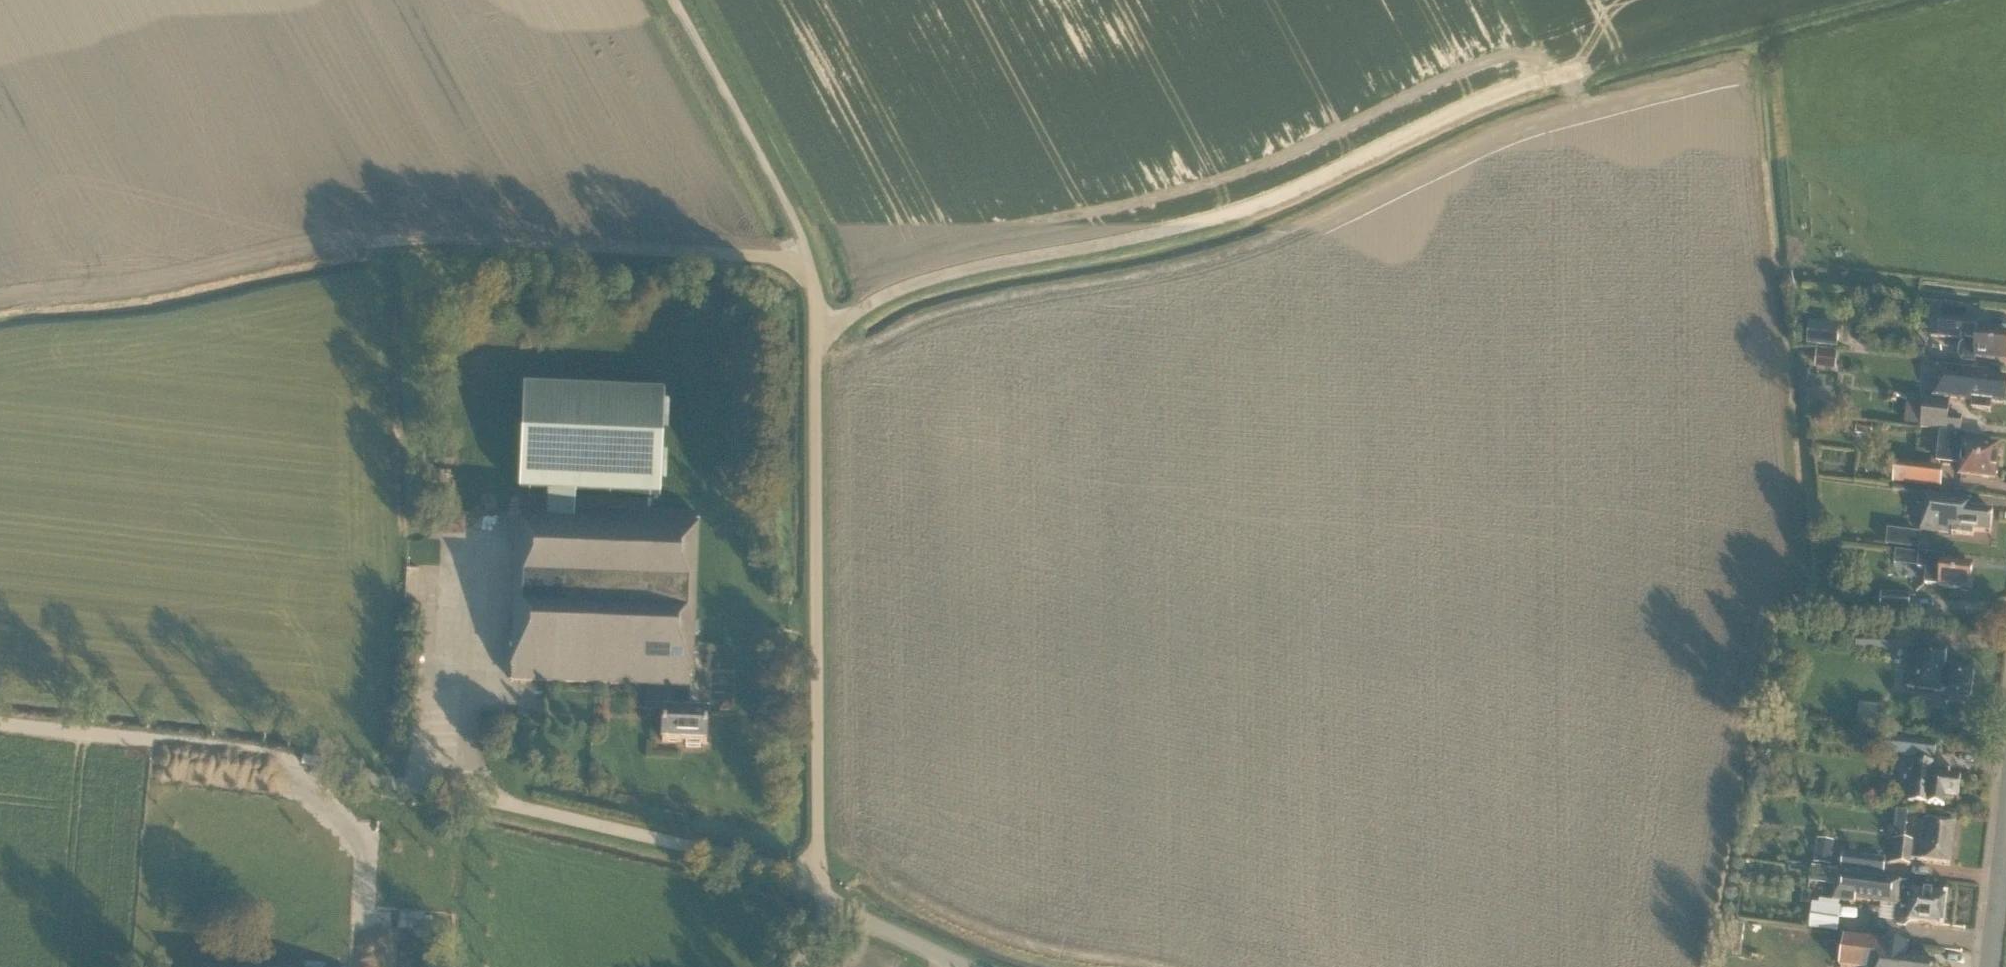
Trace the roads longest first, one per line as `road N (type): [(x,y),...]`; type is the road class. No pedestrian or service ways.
road 1 (tertiary): [(1987,966),(2005,805)]
road 2 (tertiary): [(837,923),(877,926),(972,966)]

